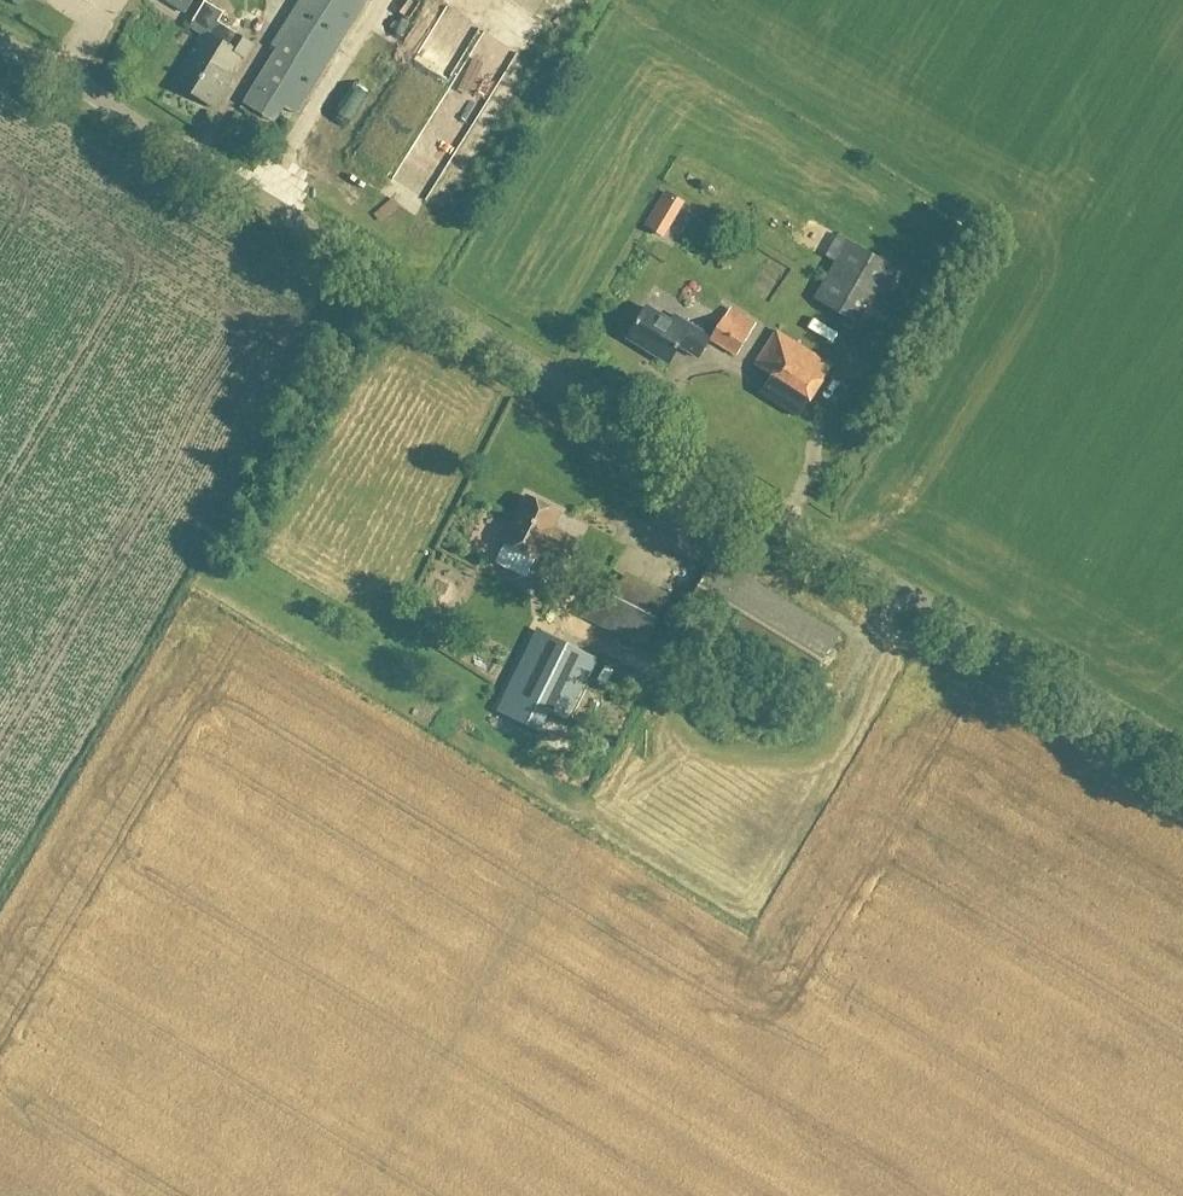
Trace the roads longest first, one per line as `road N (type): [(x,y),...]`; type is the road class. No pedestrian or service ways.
road 1 (unclassified): [(1182,761),(0,43)]

